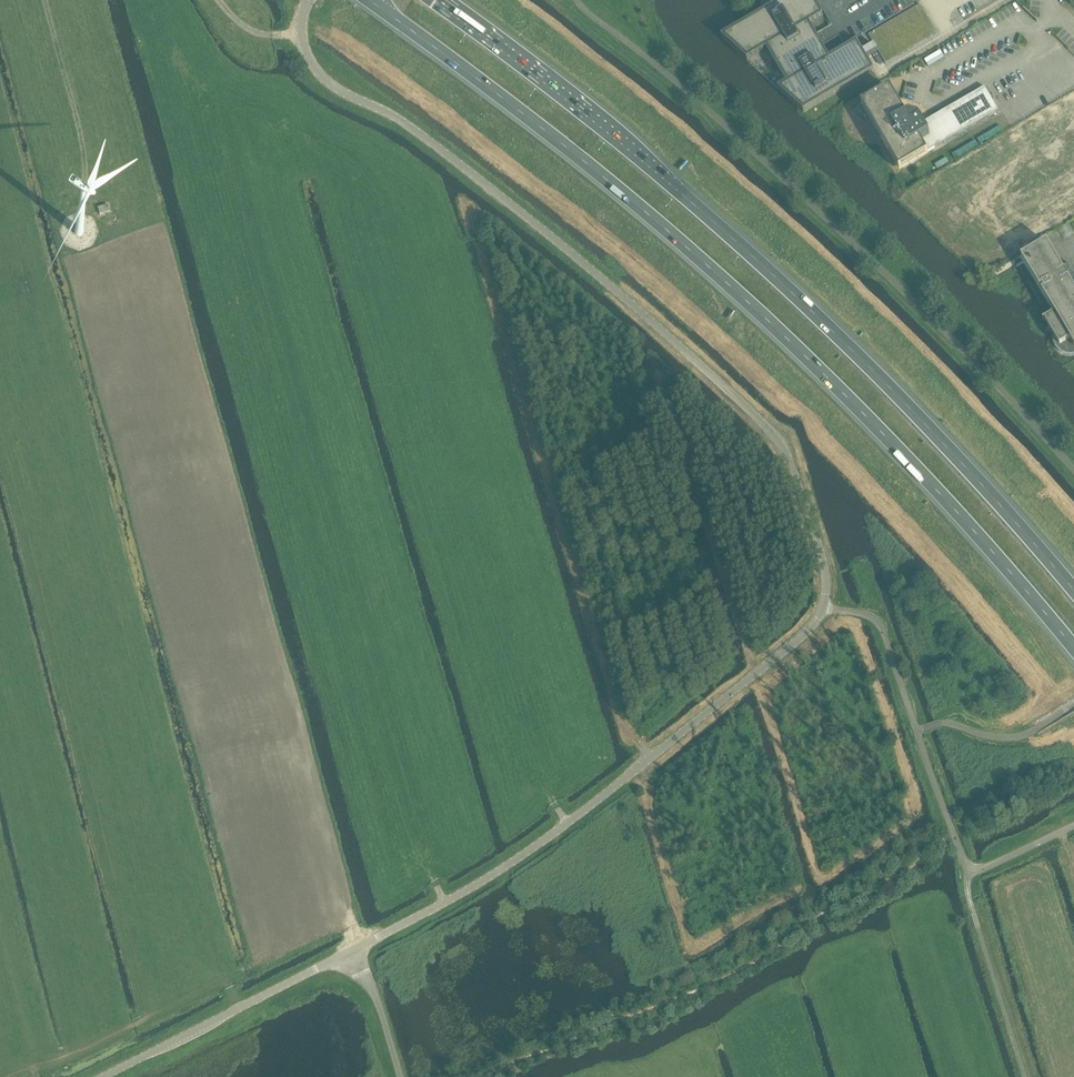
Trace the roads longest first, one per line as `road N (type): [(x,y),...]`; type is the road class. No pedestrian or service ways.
road 1 (unclassified): [(103,1076),(486,879),(757,672),(824,607),(820,550),(788,457),(769,430),(514,207),(394,117),(321,76),(301,34),(309,0)]
road 2 (trunk): [(369,0),(549,134),(761,314),(960,516),(1073,650)]
road 3 (trunk): [(1073,590),(762,265),(578,110),(431,0)]
road 4 (track): [(46,0),(88,159),(86,206)]

